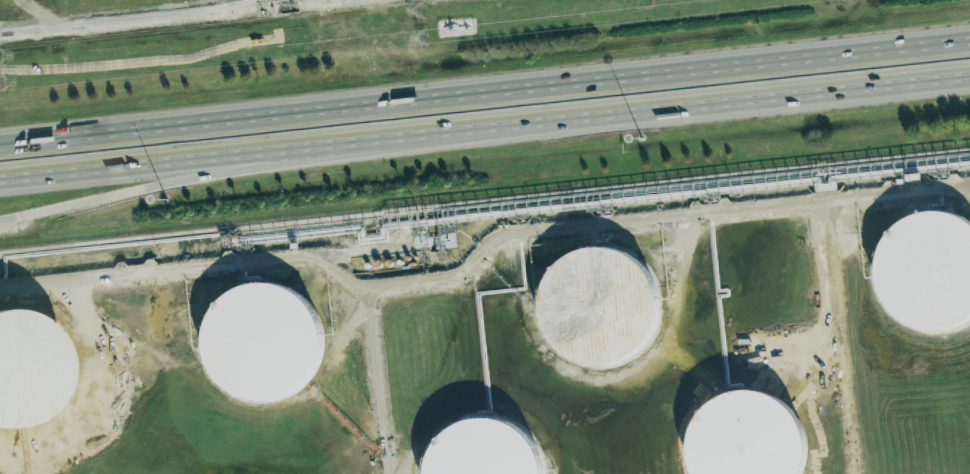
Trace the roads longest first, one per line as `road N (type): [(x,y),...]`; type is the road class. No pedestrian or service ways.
road 1 (motorway): [(969,43),(0,145)]
road 2 (motorway): [(333,151),(969,83)]
road 3 (motorway): [(0,228),(278,157)]
road 4 (motorway): [(0,185),(278,157)]

